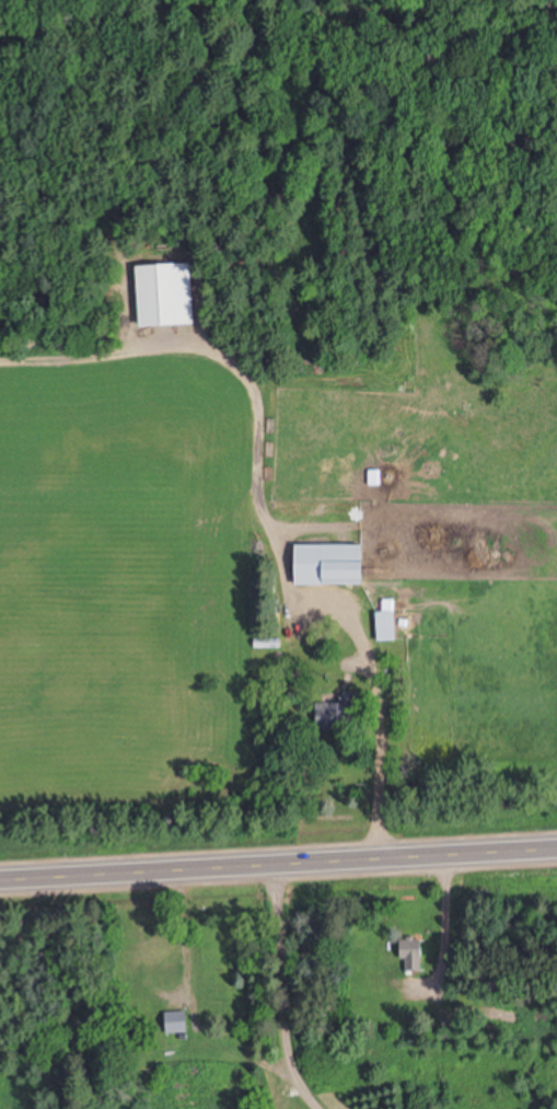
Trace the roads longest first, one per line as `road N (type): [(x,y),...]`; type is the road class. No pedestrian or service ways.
road 1 (primary): [(0,878),(556,847)]

